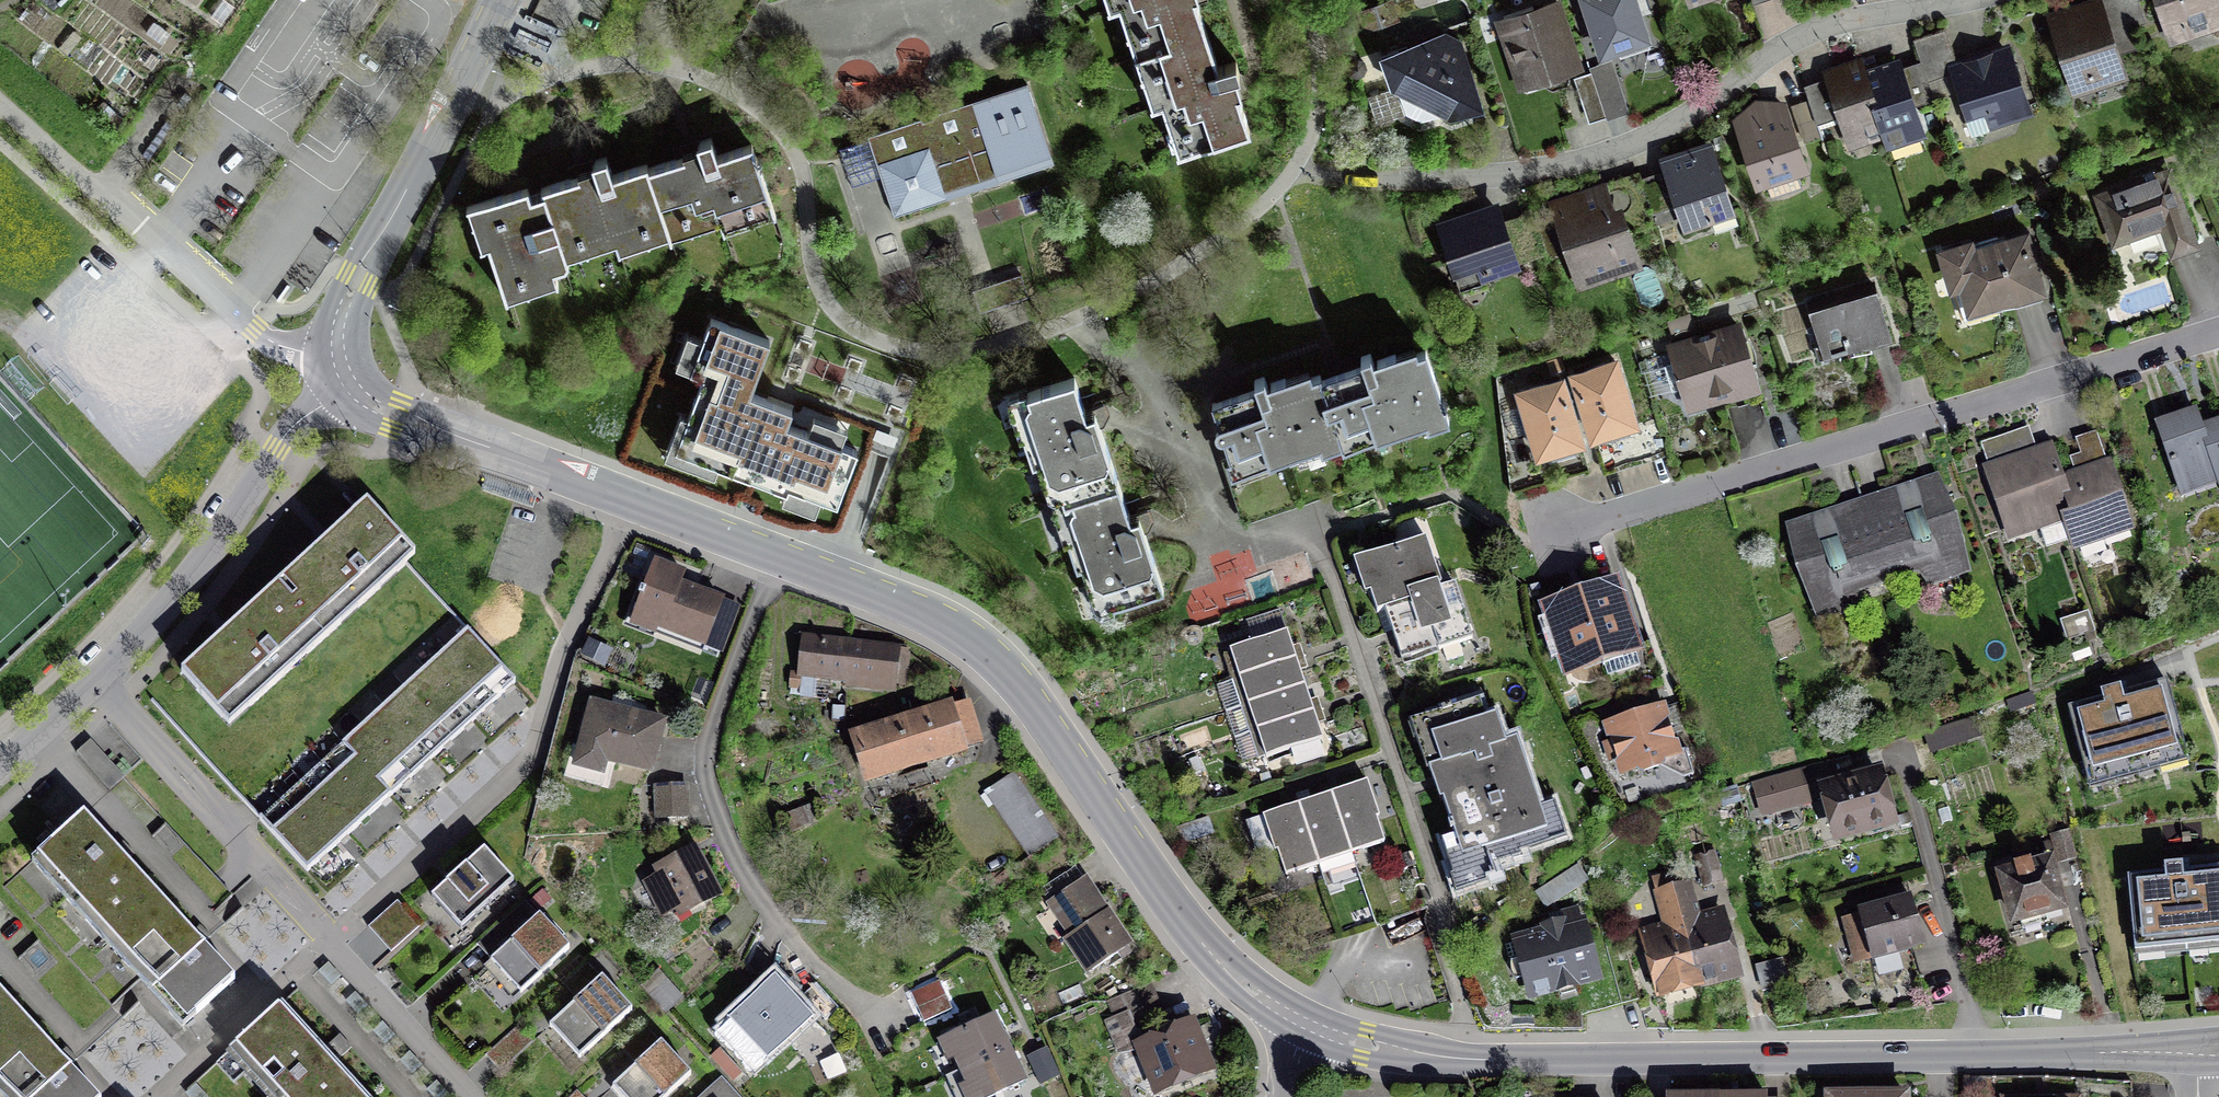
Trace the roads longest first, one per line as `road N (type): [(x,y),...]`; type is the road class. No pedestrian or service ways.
road 1 (tertiary): [(1306,1024),(1276,1009),(1203,943),(1015,680),(956,629),(374,405),(351,385)]
road 2 (tertiary): [(2199,1048),(1476,1059),(1365,1044),(1306,1024)]
road 3 (residential): [(1943,0),(1805,33),(1671,133),(1607,162),(1451,182),(1296,169)]
road 4 (residential): [(2218,332),(1558,533)]
road 5 (residential): [(0,765),(128,651),(219,541),(291,429),(351,385)]
road 6 (tertiary): [(351,385),(338,356),(344,304),(502,0)]

